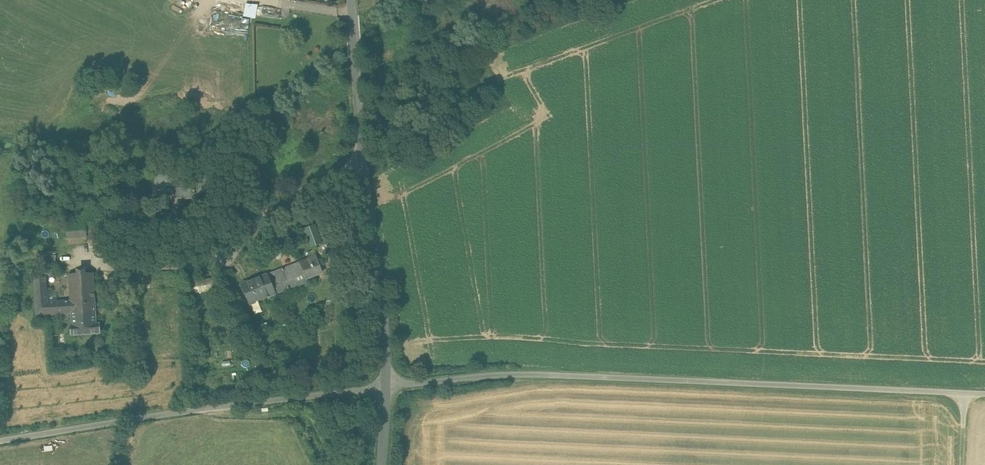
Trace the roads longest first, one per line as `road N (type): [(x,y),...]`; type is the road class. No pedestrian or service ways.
road 1 (track): [(385,385),(527,372),(984,393)]
road 2 (unclassified): [(0,441),(385,385)]
road 3 (unclassified): [(351,0),(385,385)]

